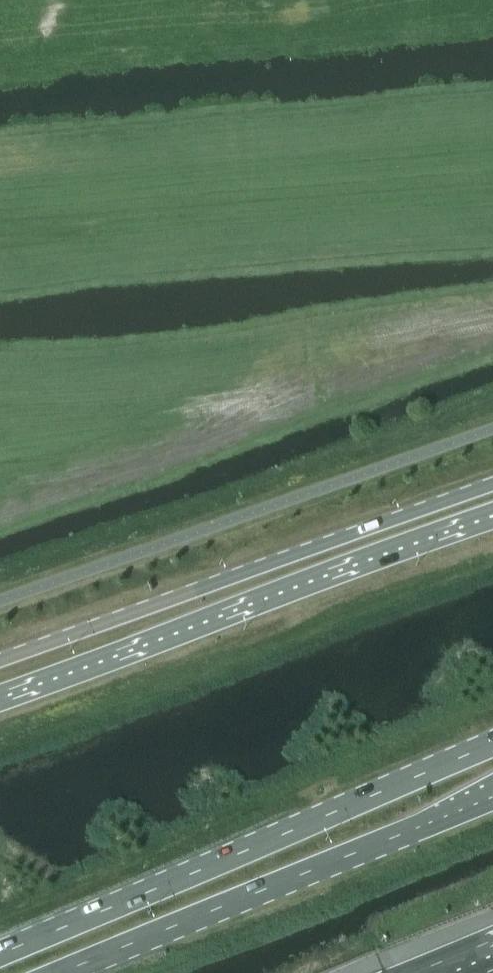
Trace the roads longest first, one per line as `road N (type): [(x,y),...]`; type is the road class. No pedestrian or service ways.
road 1 (primary): [(492,743),(0,954)]
road 2 (primary): [(0,691),(492,508)]
road 3 (primary): [(492,484),(0,660)]
road 4 (primary): [(59,972),(492,796)]

